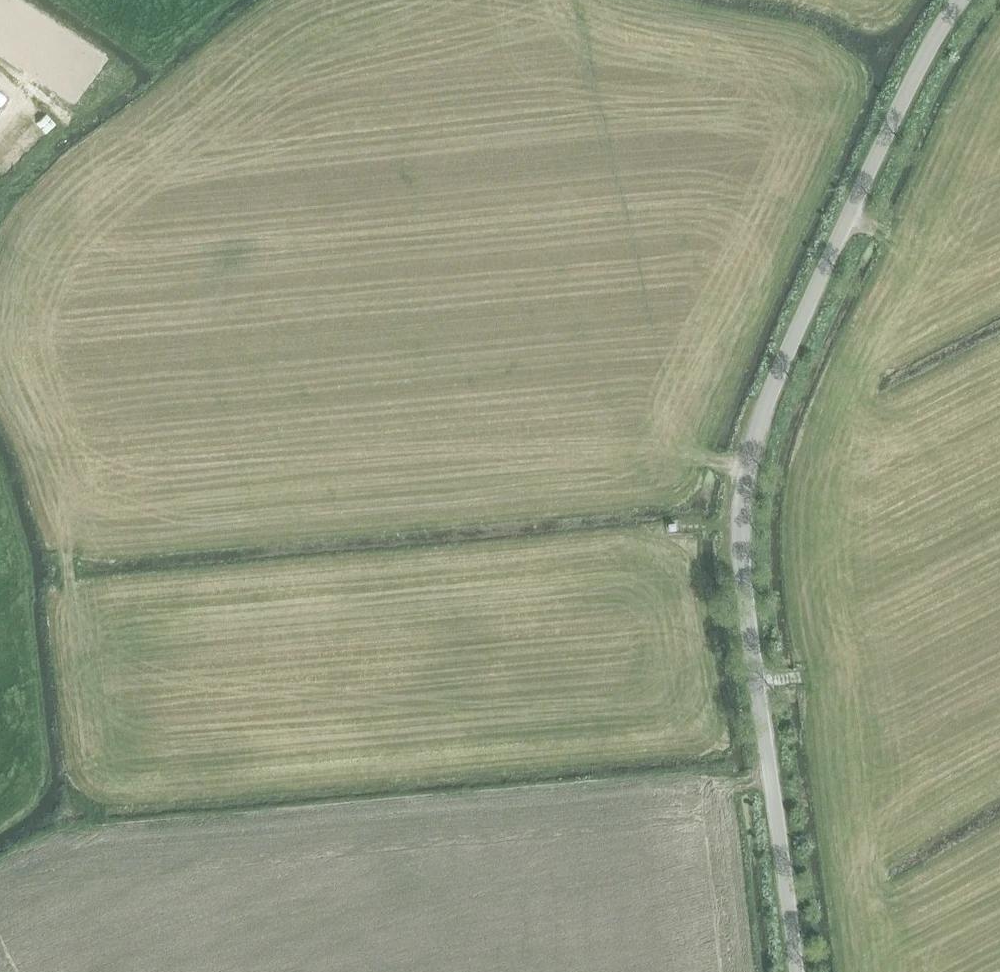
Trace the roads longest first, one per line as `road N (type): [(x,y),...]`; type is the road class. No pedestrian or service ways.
road 1 (unclassified): [(796,971),(744,583),(746,473),(768,397),(847,218),(960,0)]

